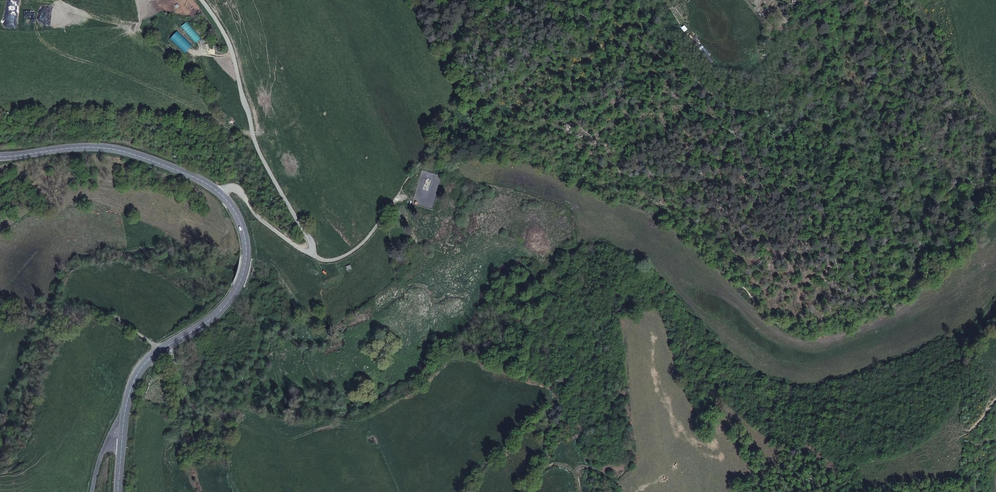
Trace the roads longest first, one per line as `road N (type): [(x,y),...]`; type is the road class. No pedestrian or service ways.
road 1 (unclassified): [(219,191),(236,187),(260,218),(312,254),(313,242),(256,149),(232,53),(203,0)]
road 2 (secondary): [(123,425),(128,395),(151,357),(227,308),(239,289),(246,238),(219,191)]
road 3 (secondary): [(219,191),(100,144),(0,151)]

